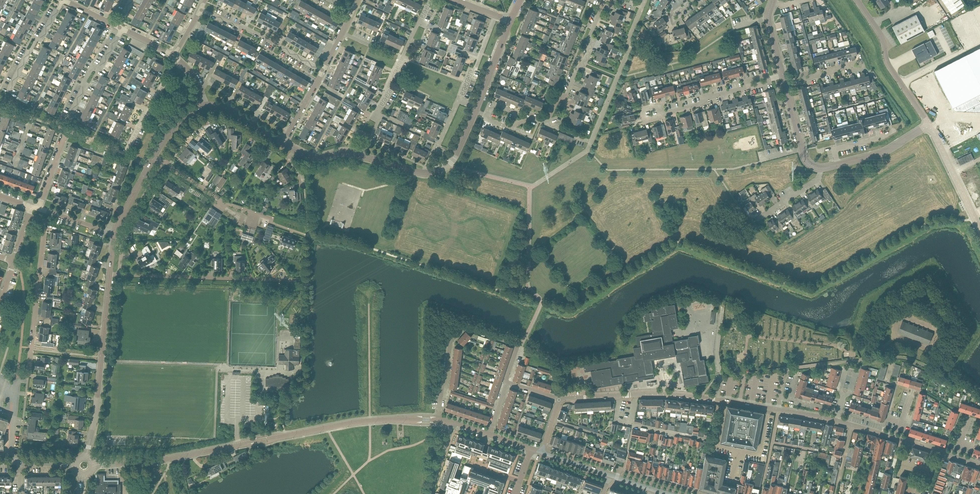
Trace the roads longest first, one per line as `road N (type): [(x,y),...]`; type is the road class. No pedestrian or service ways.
road 1 (residential): [(93,466),(367,426)]
road 2 (unclassified): [(777,409),(653,394),(559,399)]
road 3 (unclassified): [(979,399),(902,358),(784,373)]
road 4 (residential): [(308,281),(110,274)]
road 5 (unclassified): [(438,420),(451,340),(465,326),(518,343),(507,382)]
road 6 (unclassified): [(86,457),(110,274)]
road 7 (residential): [(18,376),(28,371),(46,221),(28,216)]
road 8 (unclassified): [(358,155),(440,171),(475,112)]
road 9 (residential): [(928,128),(858,0)]
road 10 (residential): [(542,121),(583,66),(605,0)]
road 11 (residential): [(323,71),(201,9)]
road 12 (residential): [(376,114),(430,0)]
road 13 (residential): [(666,113),(783,75)]
road 14 (residential): [(148,168),(126,154),(171,72)]

